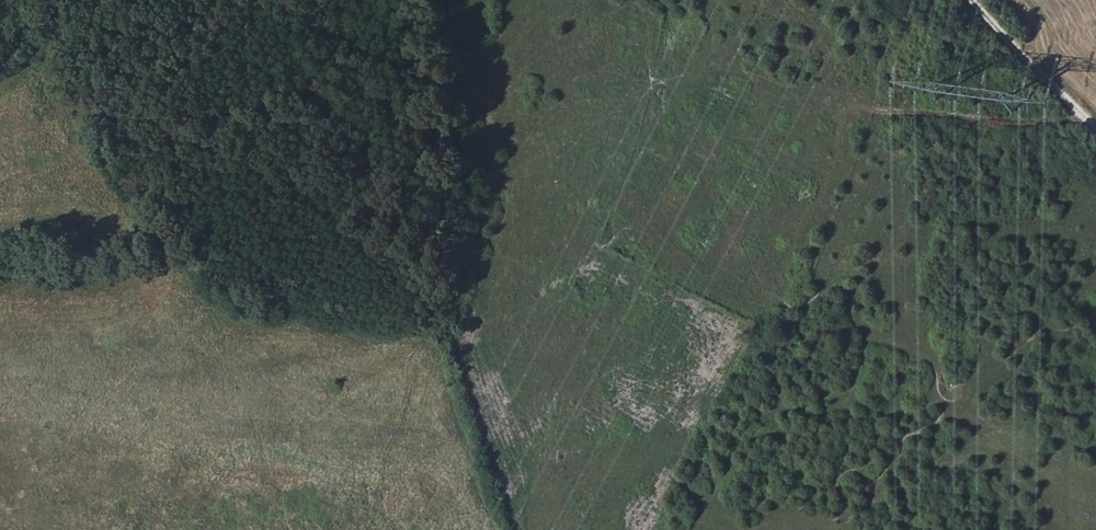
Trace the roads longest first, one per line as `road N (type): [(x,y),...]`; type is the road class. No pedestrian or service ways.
road 1 (track): [(969,0),(1095,128)]

